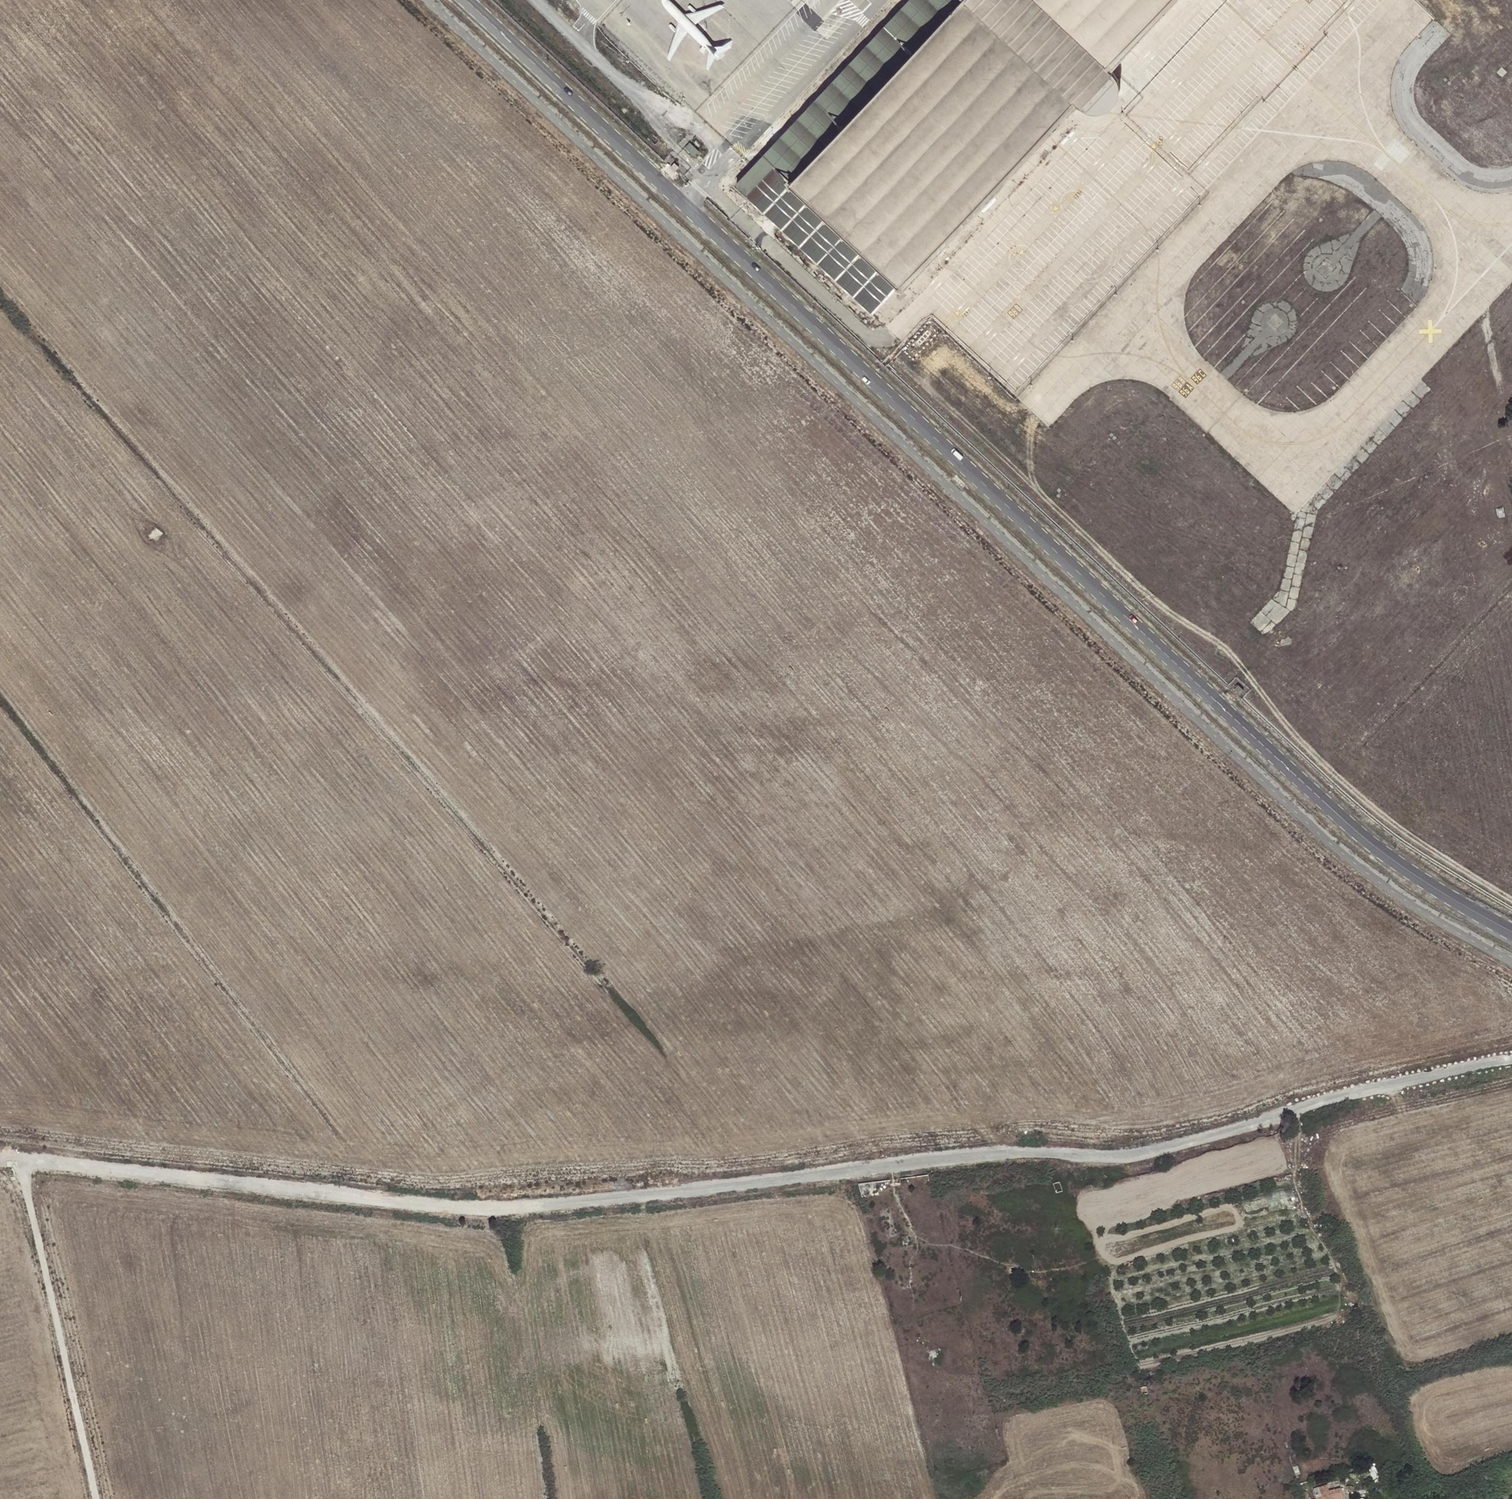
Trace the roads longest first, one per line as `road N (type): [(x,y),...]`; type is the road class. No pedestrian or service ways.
road 1 (tertiary): [(470,0),(1354,826),(1511,930)]
road 2 (track): [(19,1161),(97,1498)]

